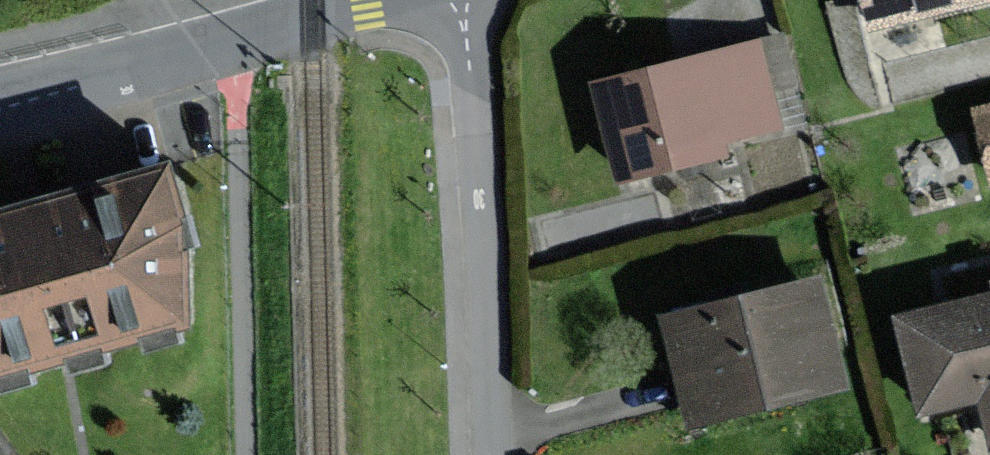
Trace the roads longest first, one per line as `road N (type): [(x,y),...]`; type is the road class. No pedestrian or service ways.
road 1 (residential): [(451,0),(472,125),(492,454)]
road 2 (residential): [(340,0),(0,102)]

